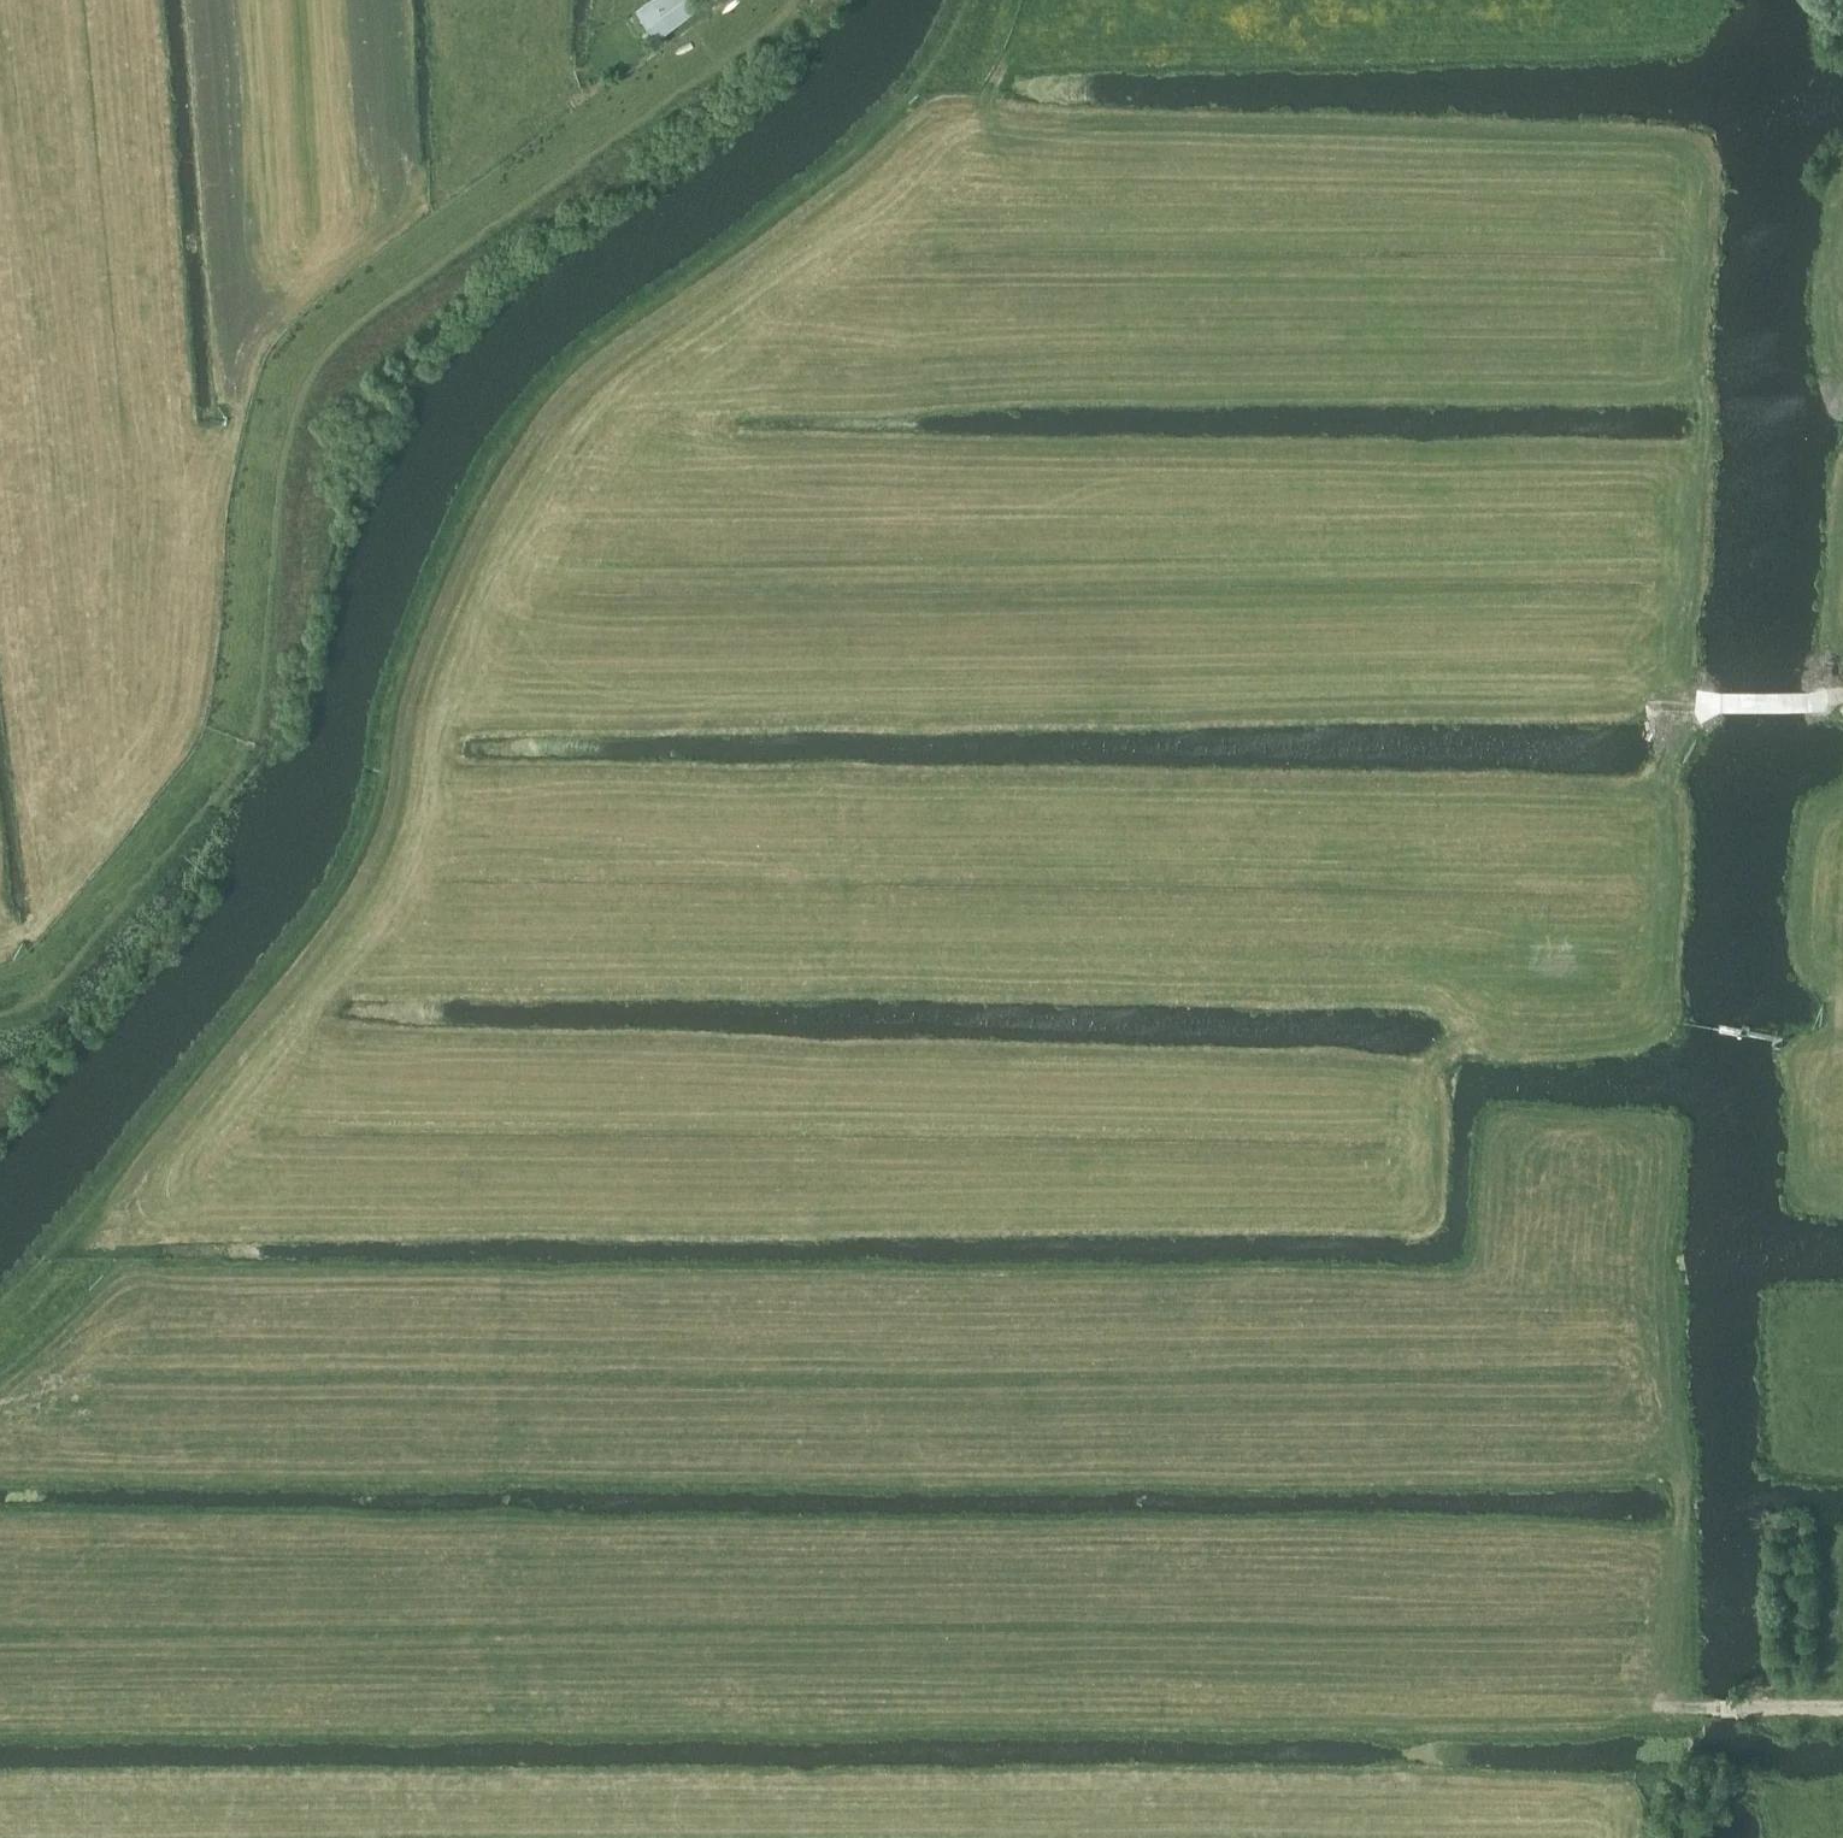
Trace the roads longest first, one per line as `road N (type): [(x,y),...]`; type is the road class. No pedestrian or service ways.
road 1 (track): [(1842,1707),(1673,1708)]
road 2 (track): [(1842,698),(1695,705)]

